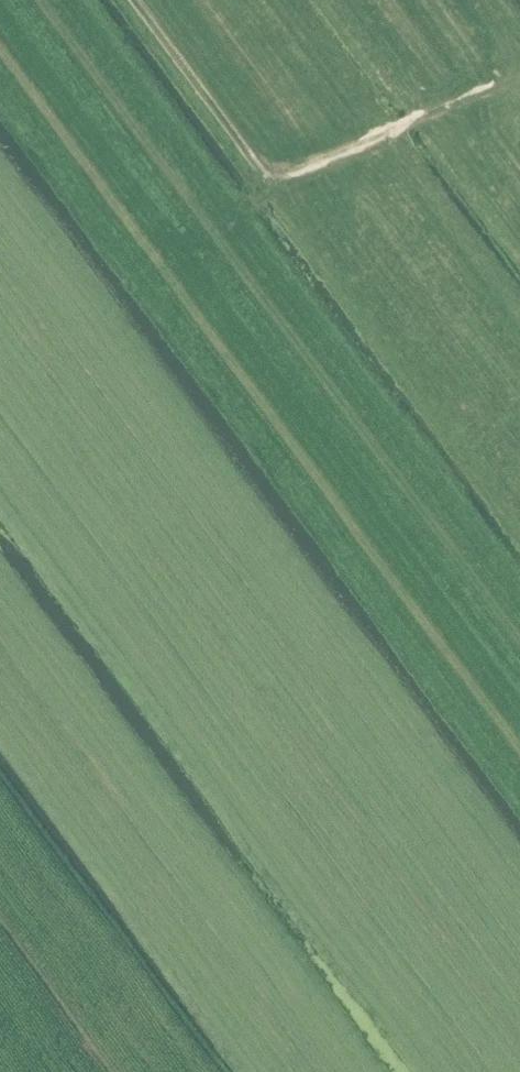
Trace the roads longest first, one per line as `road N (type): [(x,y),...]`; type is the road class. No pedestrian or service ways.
road 1 (track): [(269,182),(519,82)]
road 2 (track): [(269,182),(134,0)]

